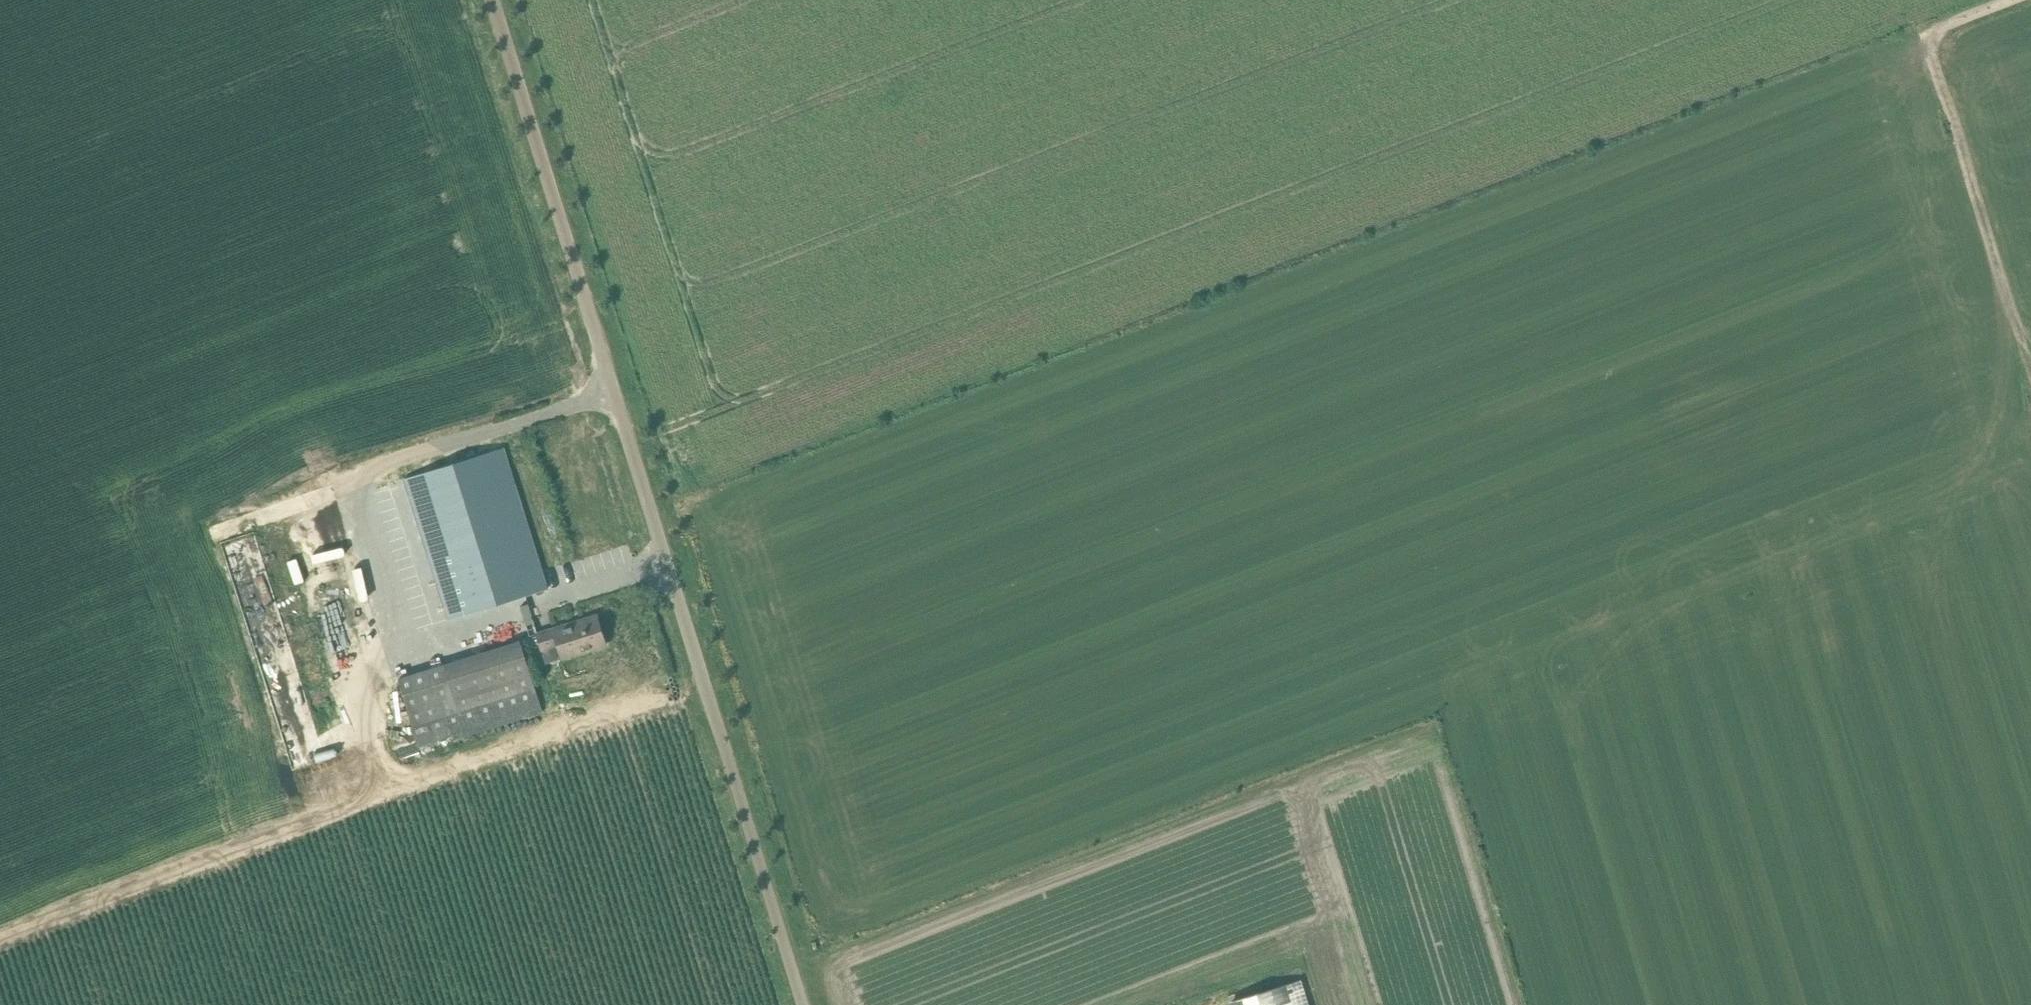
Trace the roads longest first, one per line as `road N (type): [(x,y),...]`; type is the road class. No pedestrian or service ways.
road 1 (unclassified): [(802,1004),(493,0)]
road 2 (track): [(2030,375),(1930,42),(1936,32),(2012,0)]

